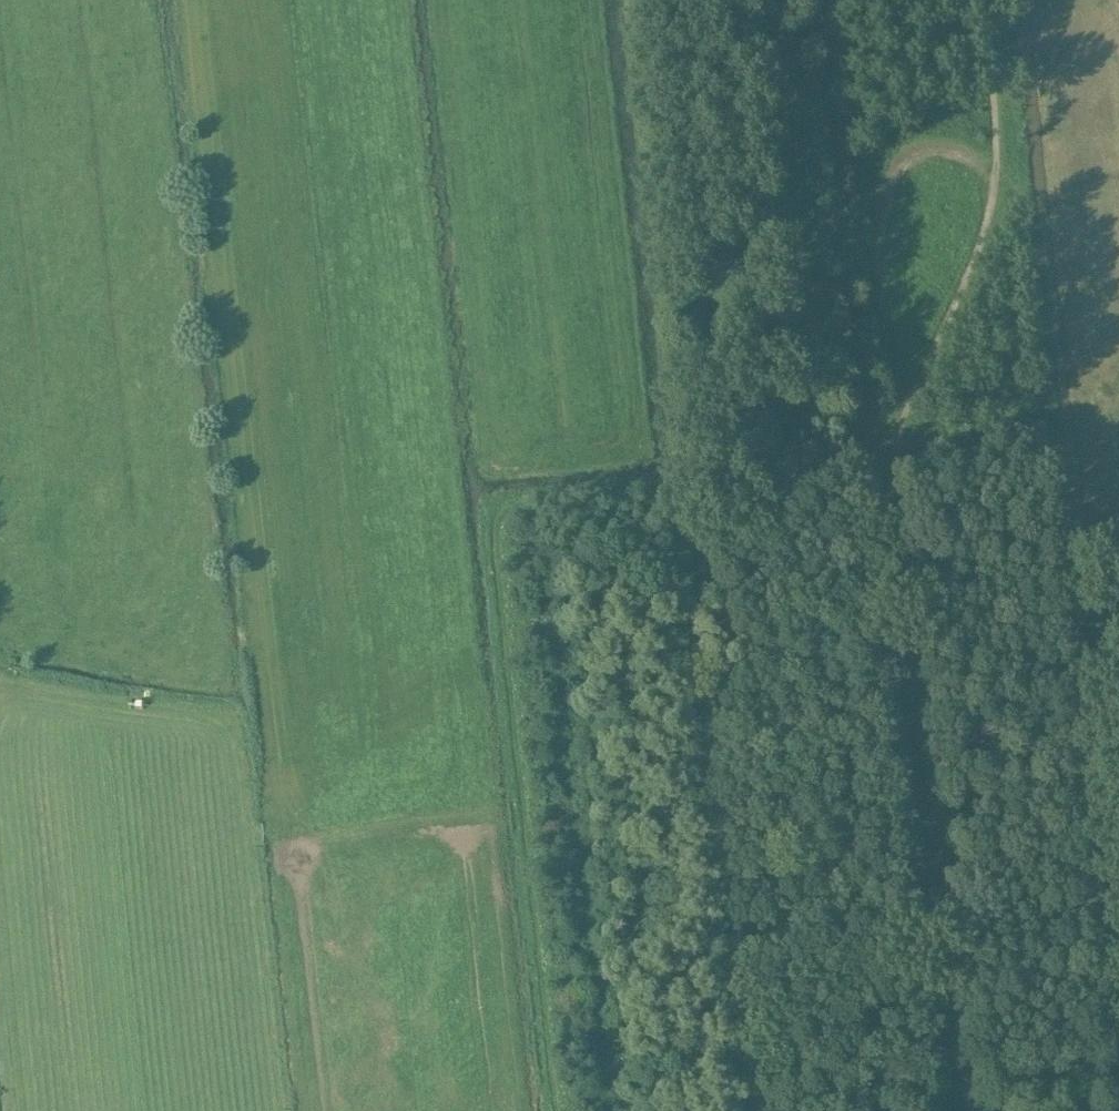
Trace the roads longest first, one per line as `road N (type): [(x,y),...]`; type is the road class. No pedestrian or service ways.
road 1 (track): [(968,1110),(895,450),(982,249),(996,170)]
road 2 (track): [(635,0),(687,490),(699,523),(891,395)]
road 3 (track): [(996,170),(965,154),(934,152),(902,159),(885,187),(895,450)]

